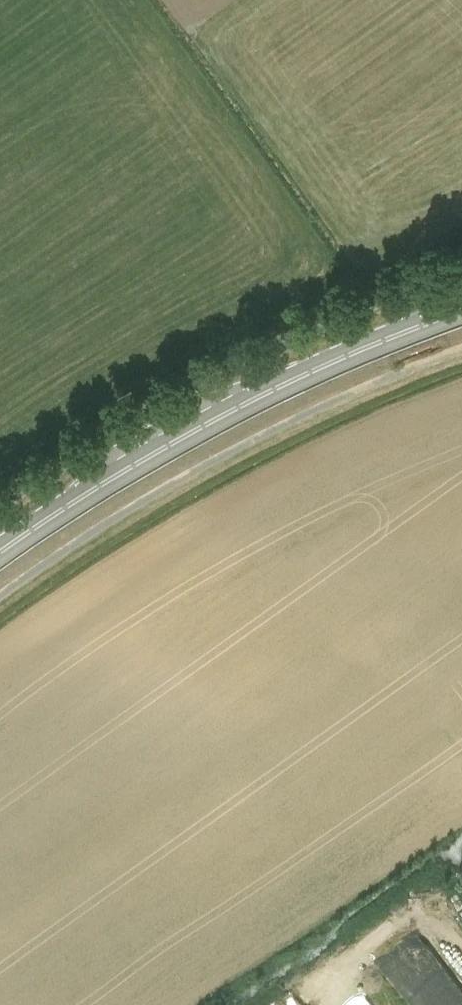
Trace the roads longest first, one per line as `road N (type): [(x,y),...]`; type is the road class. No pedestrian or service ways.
road 1 (primary): [(0,554),(254,400),(461,311)]

